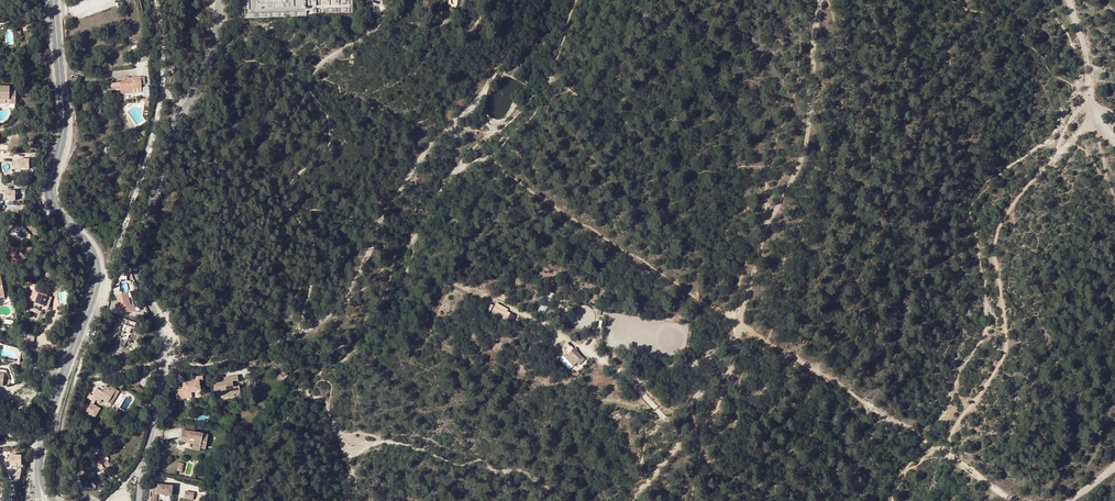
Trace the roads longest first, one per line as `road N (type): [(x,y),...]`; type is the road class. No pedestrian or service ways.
road 1 (track): [(165,363),(254,358),(332,317),(423,149),(478,98),(516,47),(528,0)]
road 2 (residential): [(220,0),(208,70),(168,139),(140,246),(165,363),(139,500)]
road 3 (track): [(893,500),(912,465),(1007,350),(999,221),(1094,115)]
road 4 (track): [(716,402),(756,247),(801,156),(814,0)]
road 5 (tertiary): [(41,438),(95,275),(87,248),(49,196),(63,133),(59,67)]
road 6 (track): [(739,323),(1024,500)]
road 7 (residential): [(59,67),(96,80),(106,93),(113,126),(92,188)]
road 8 (track): [(1071,0),(1094,115),(1114,139)]
road 9 (track): [(631,500),(716,402)]

